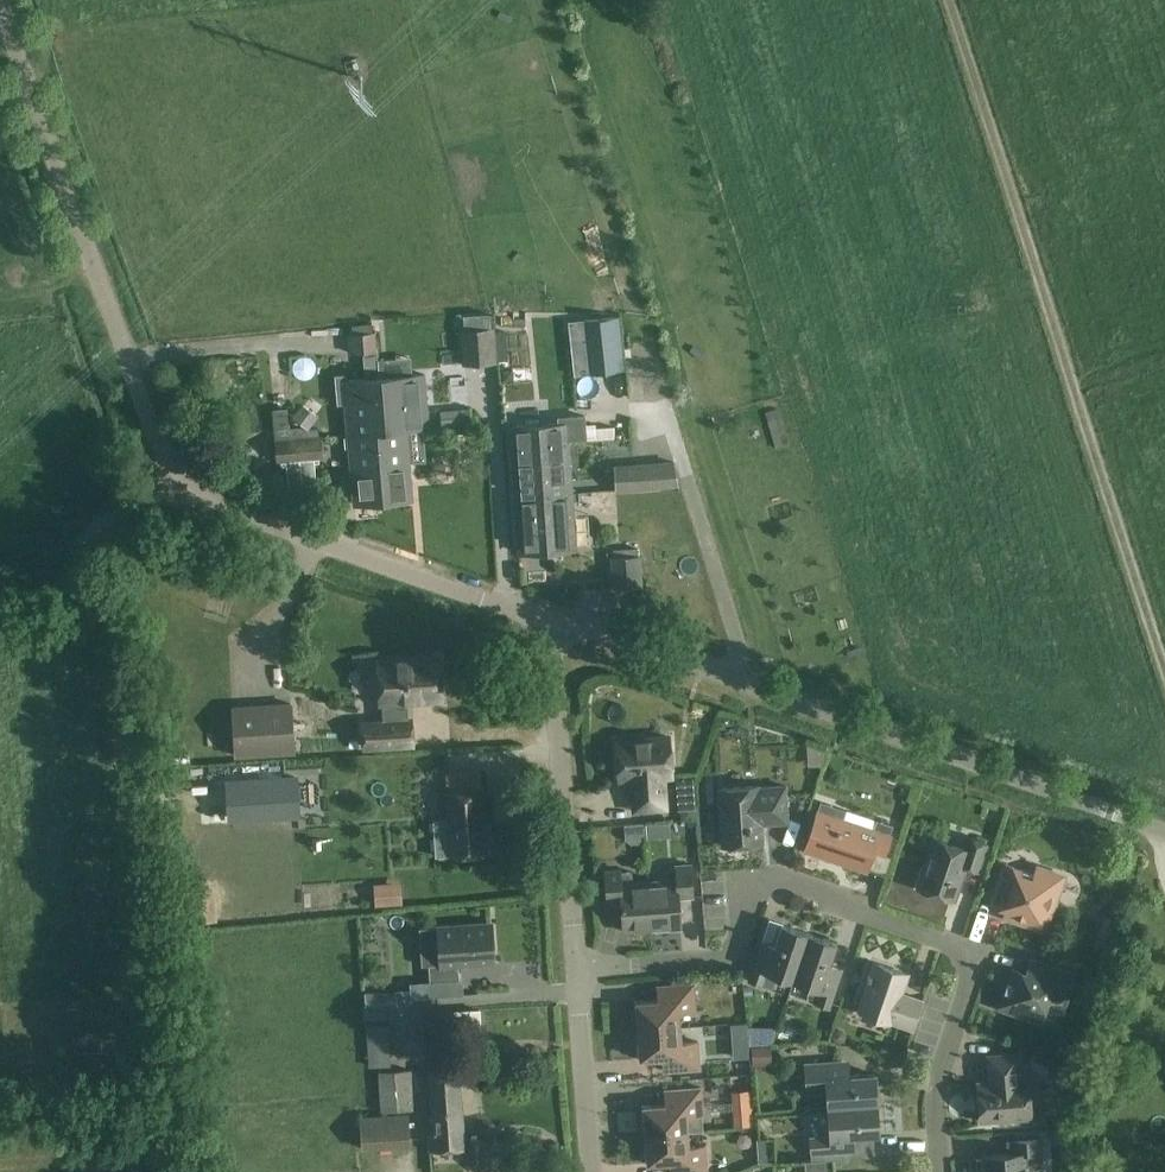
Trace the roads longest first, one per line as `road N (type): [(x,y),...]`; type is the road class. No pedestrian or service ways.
road 1 (unclassified): [(546,617),(230,510),(186,477),(114,316),(0,2)]
road 2 (track): [(1164,668),(951,0)]
road 3 (residential): [(577,970),(730,957),(745,889),(765,878),(956,952),(970,970),(937,1089),(940,1171)]
road 4 (unclassified): [(546,617),(1164,836)]
road 5 (residential): [(577,970),(564,730),(546,617)]
road 6 (track): [(0,630),(71,626),(91,615),(106,586),(106,525),(186,477)]
road 7 (residential): [(592,1171),(577,970)]

